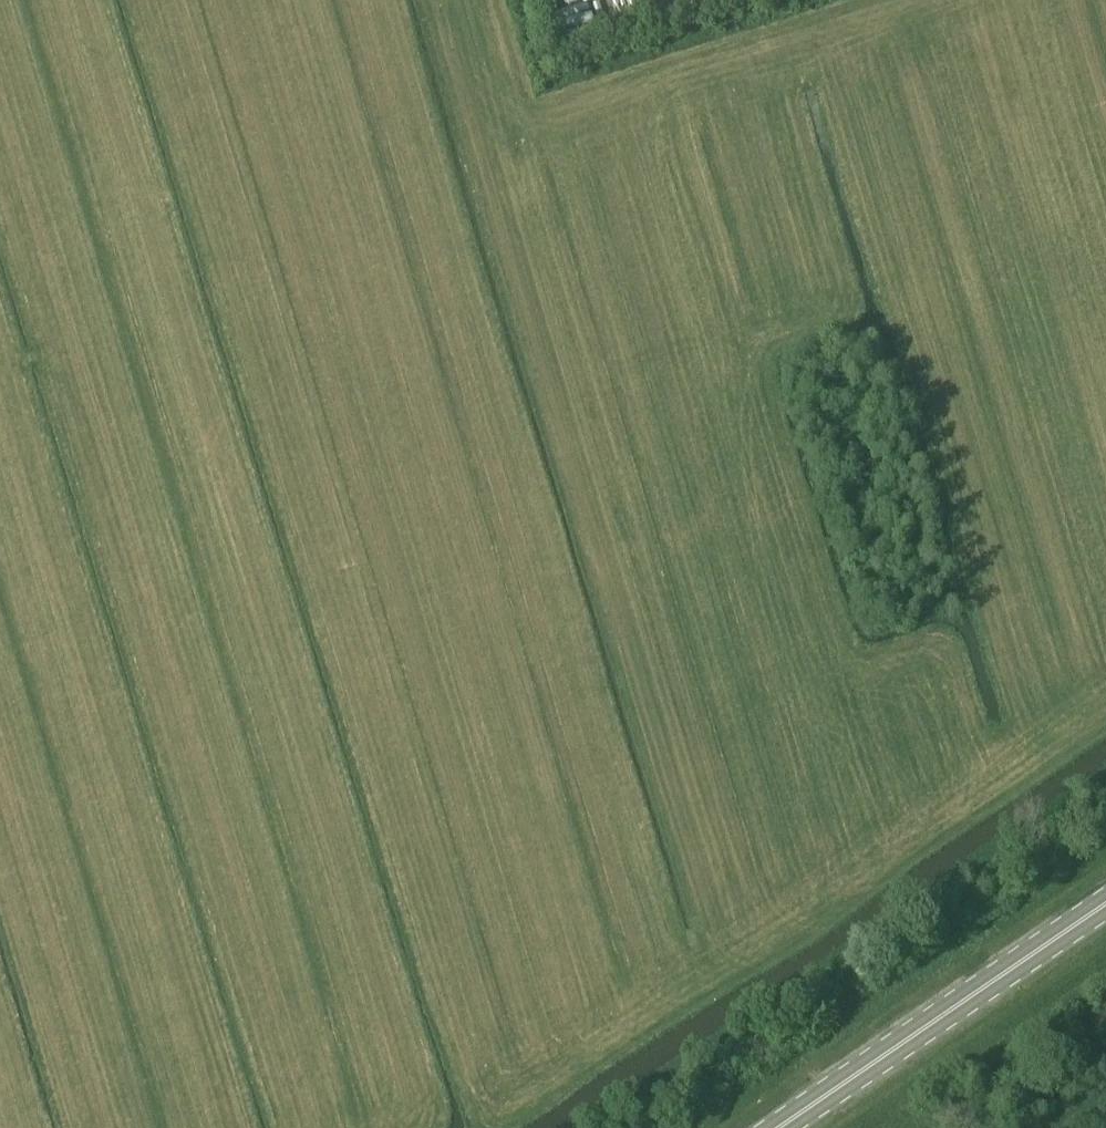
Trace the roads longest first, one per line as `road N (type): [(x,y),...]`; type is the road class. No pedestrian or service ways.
road 1 (primary): [(778,1127),(1105,904)]

